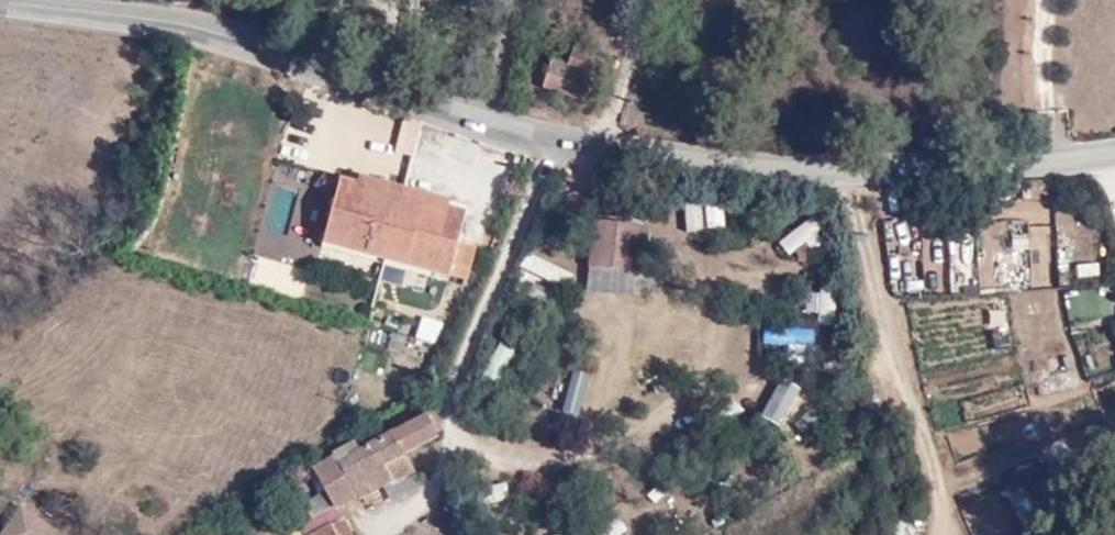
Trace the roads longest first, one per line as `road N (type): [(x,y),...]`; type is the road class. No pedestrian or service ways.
road 1 (unclassified): [(0,1),(275,45),(404,94),(584,146),(840,188),(1114,153)]

